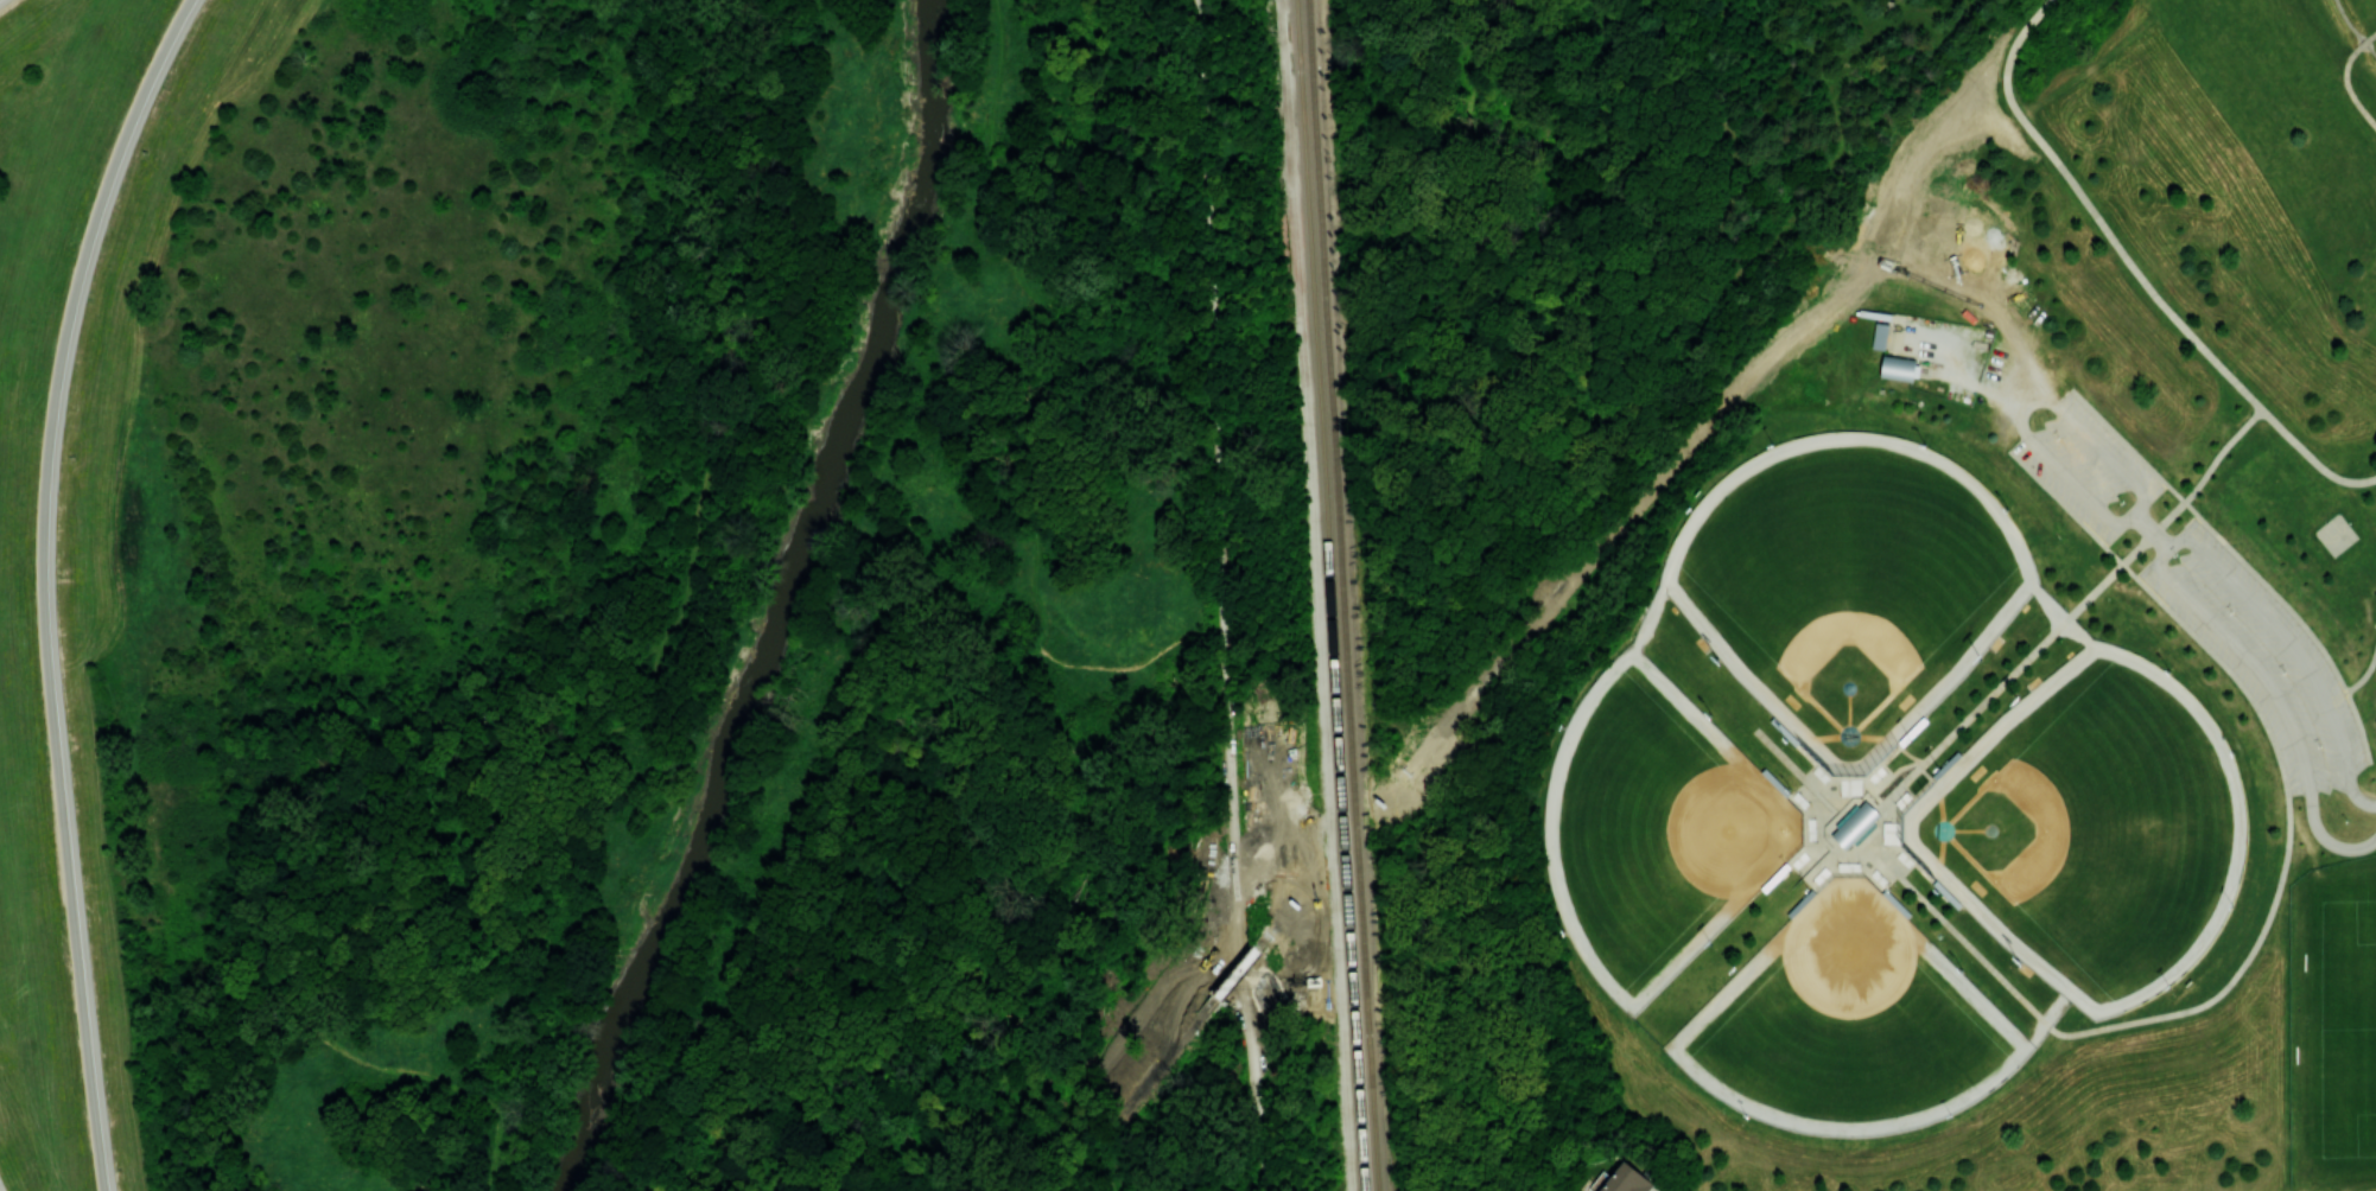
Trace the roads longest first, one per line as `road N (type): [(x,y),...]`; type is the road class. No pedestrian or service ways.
road 1 (trunk): [(105,1190),(51,675),(50,472),(85,263),(132,126),(193,0)]

